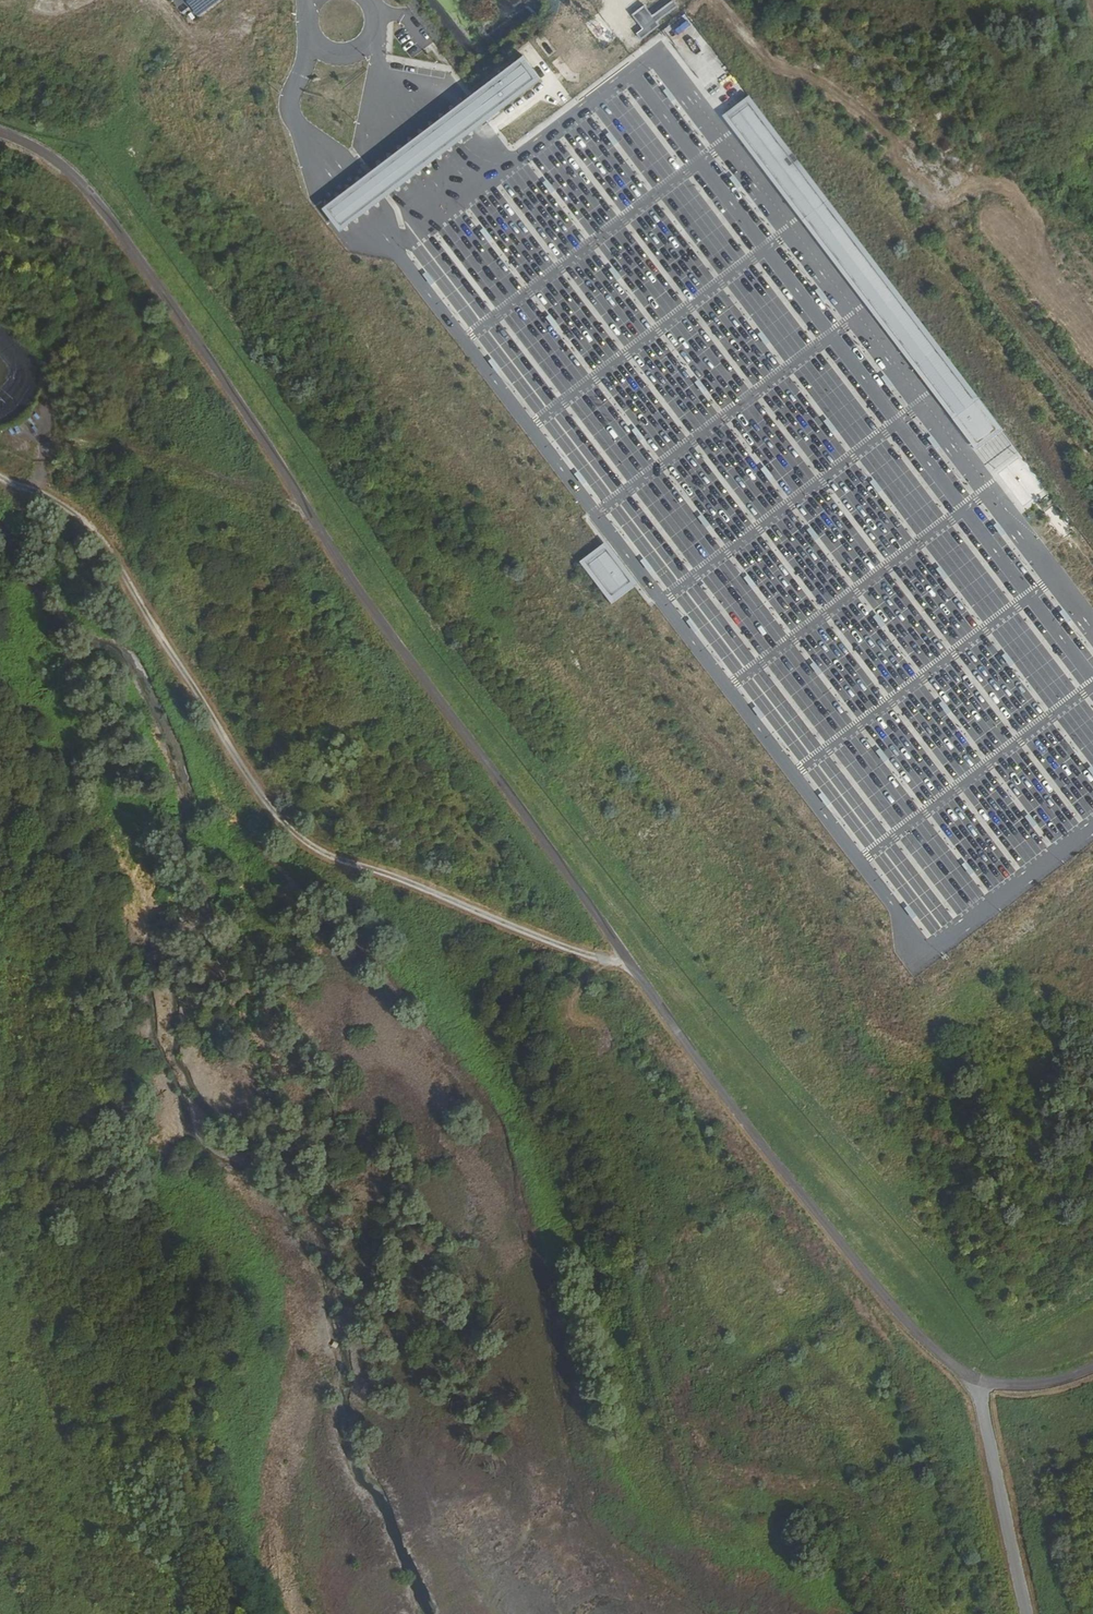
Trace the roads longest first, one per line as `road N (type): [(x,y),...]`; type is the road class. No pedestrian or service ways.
road 1 (track): [(0,474),(76,516),(119,567),(268,808),(310,846),(359,871)]
road 2 (unclassified): [(302,0),(316,45),(337,57),(373,40),(369,0)]

